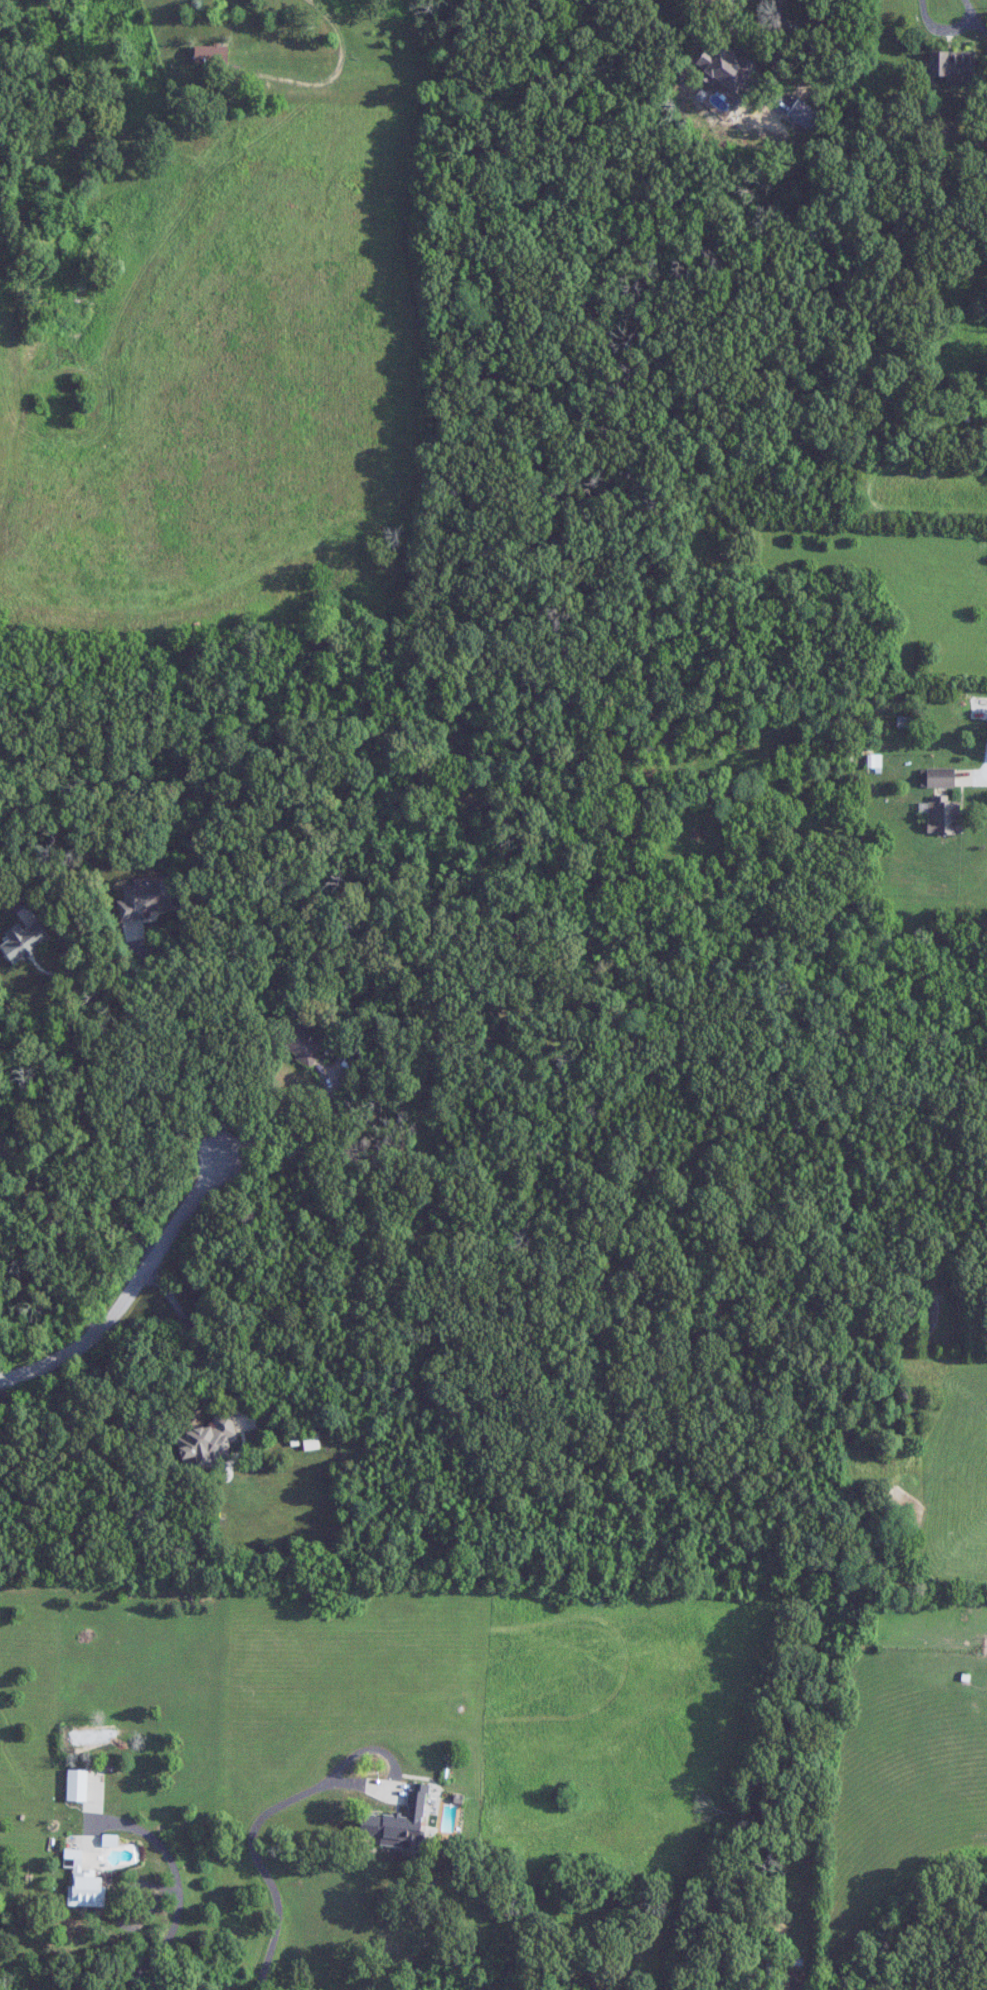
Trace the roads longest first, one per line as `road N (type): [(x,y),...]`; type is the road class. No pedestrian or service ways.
road 1 (residential): [(0,1380),(28,1378),(82,1345),(145,1287),(200,1202),(224,1148),(219,1099),(164,1015)]
road 2 (residential): [(141,1033),(164,1015),(104,960),(51,974),(16,1025),(24,1076),(81,1082),(141,1033)]
road 3 (residential): [(229,88),(343,63),(343,22),(321,0)]

